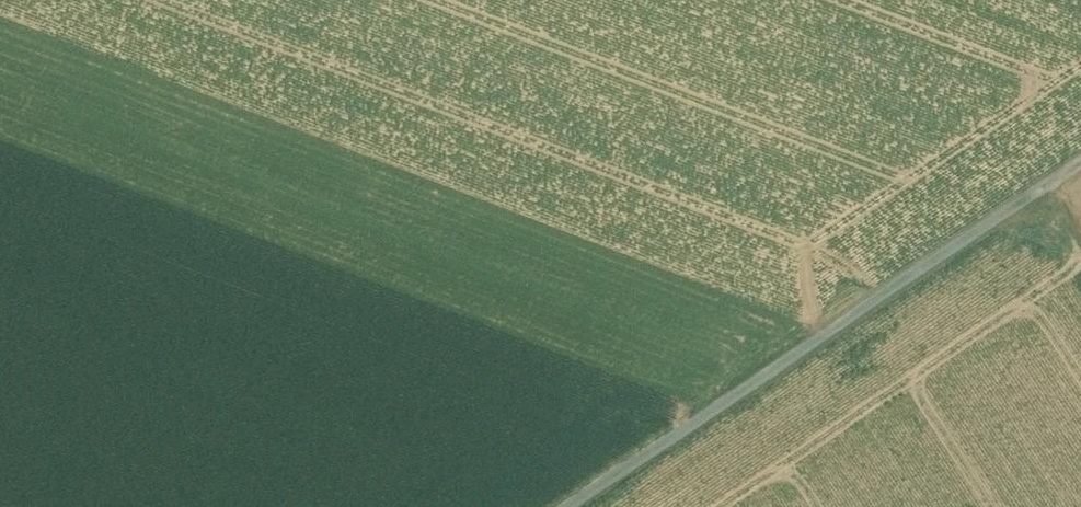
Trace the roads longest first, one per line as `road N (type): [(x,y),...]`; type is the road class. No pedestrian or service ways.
road 1 (track): [(1080,171),(571,506)]

